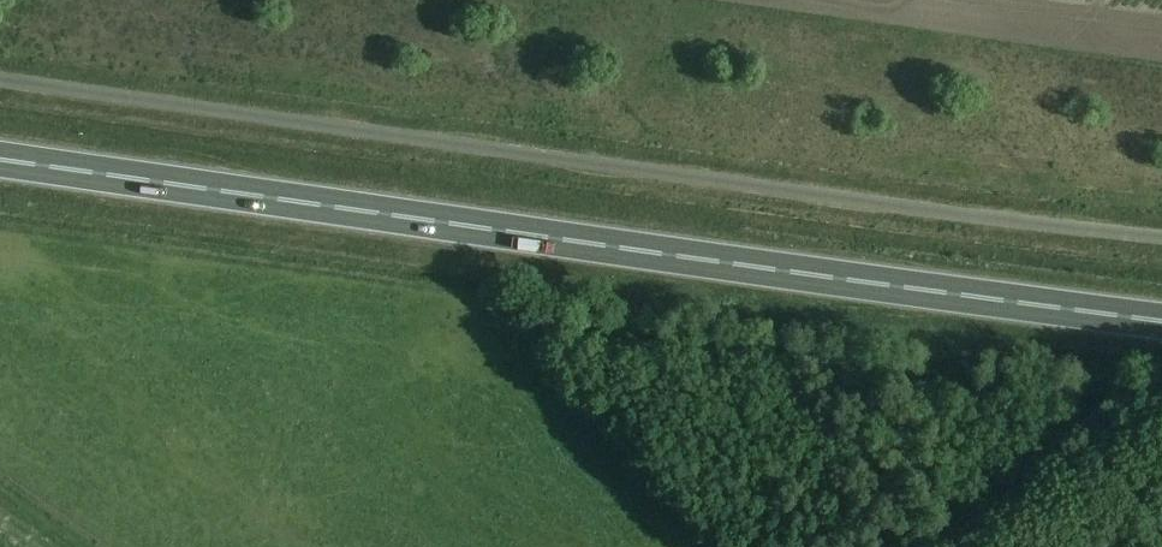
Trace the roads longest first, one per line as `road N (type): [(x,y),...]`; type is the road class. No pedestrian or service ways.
road 1 (trunk): [(1161,320),(0,160)]
road 2 (unclassified): [(1161,235),(0,80)]

